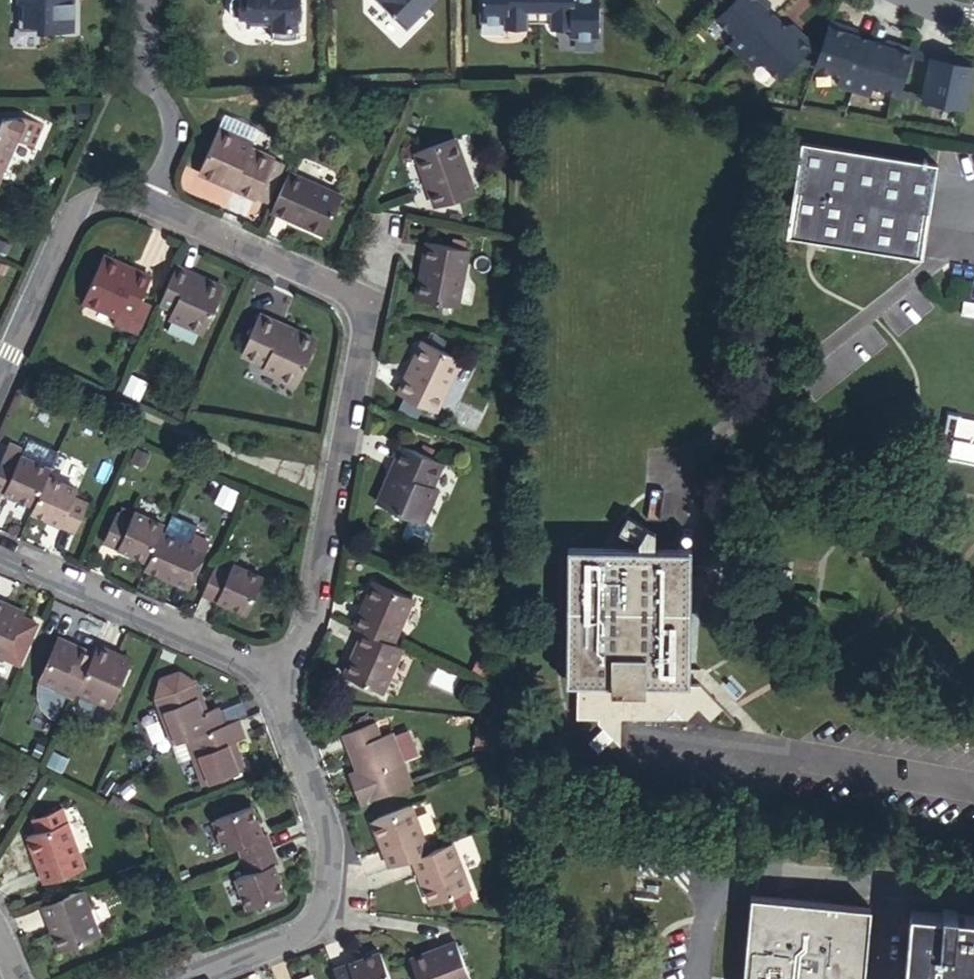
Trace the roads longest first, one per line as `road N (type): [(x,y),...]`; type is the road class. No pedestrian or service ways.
road 1 (residential): [(150,205),(345,291),(362,308),(314,600),(276,679)]
road 2 (residential): [(178,978),(294,933),(321,903),(333,866),(327,821),(276,679)]
road 3 (residential): [(276,679),(0,555)]
road 4 (residential): [(0,368),(70,217),(87,197),(114,193),(150,205)]
road 5 (residential): [(150,0),(152,70),(175,135),(150,205)]

